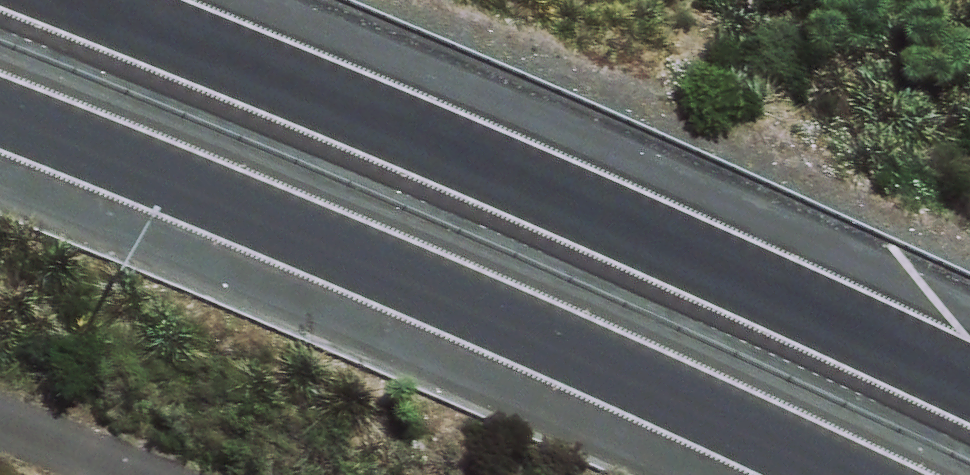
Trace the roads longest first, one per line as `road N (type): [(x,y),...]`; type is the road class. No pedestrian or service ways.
road 1 (motorway): [(149,0),(969,367)]
road 2 (motorway): [(766,474),(0,152)]

